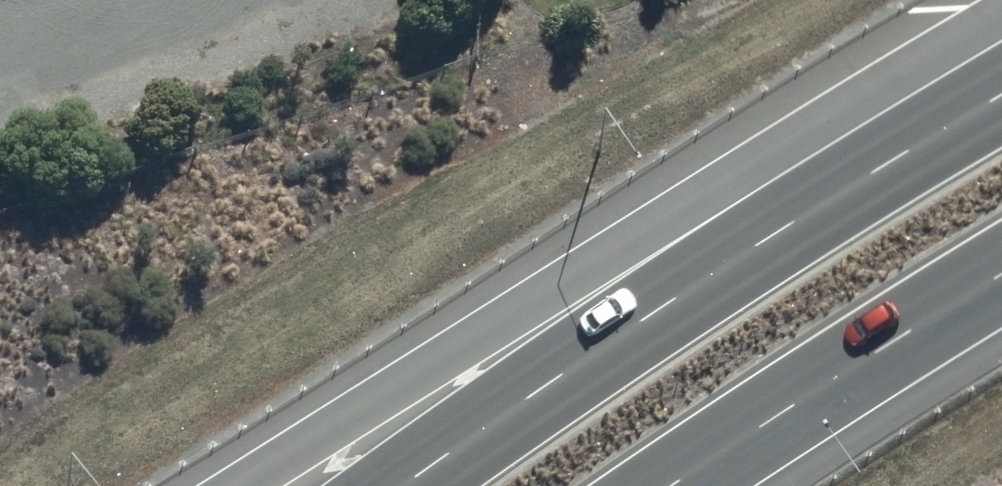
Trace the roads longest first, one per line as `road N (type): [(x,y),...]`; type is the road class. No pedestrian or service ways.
road 1 (trunk): [(240,485),(1001,14)]
road 2 (trunk): [(402,485),(1001,92)]
road 3 (trunk): [(1001,276),(670,485)]

